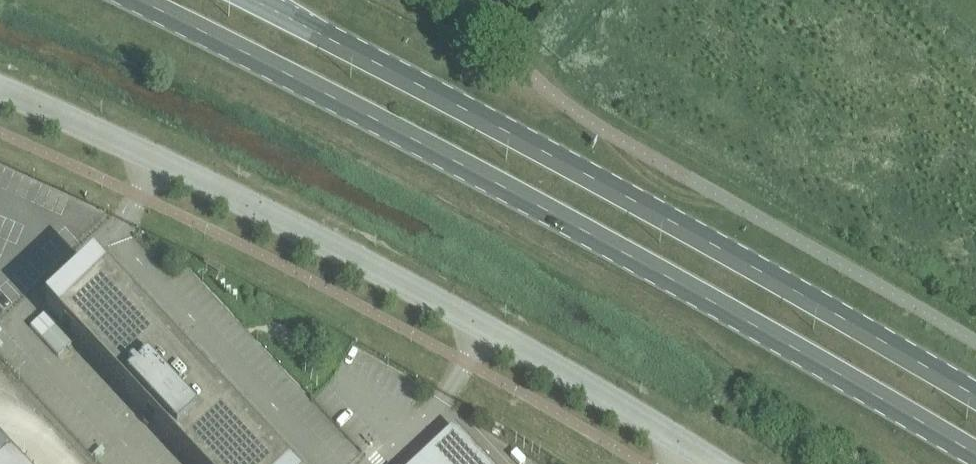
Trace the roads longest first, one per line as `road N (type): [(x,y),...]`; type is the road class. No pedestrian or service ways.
road 1 (primary): [(166,0),(404,121),(975,459)]
road 2 (primary): [(975,397),(429,80),(262,0)]
road 3 (unclassified): [(0,88),(348,256),(721,463)]
road 4 (unclassified): [(975,345),(577,118),(471,0)]

